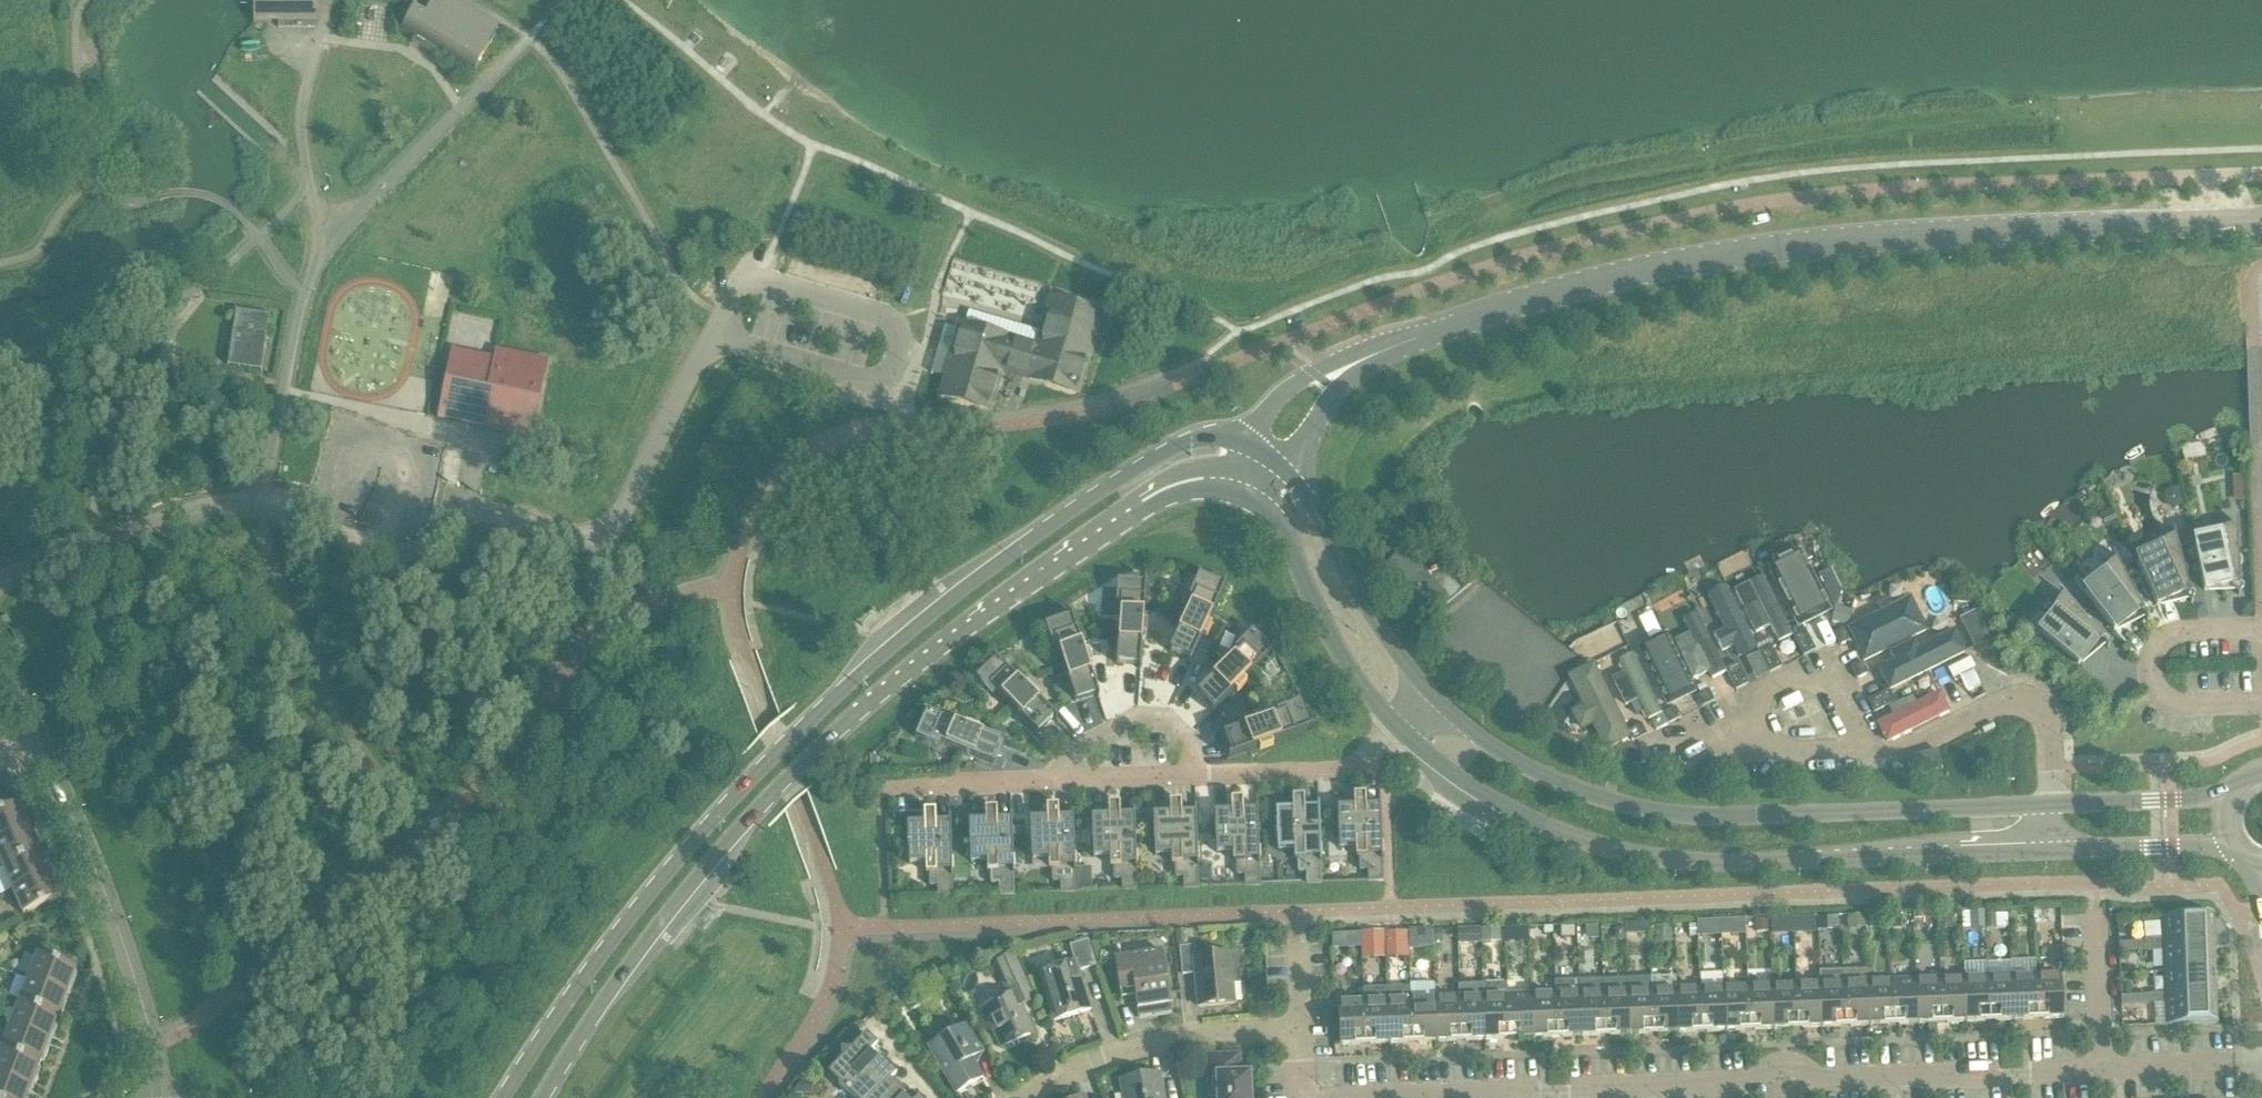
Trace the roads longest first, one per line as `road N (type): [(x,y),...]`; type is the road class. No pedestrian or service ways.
road 1 (tertiary): [(1245,440),(1186,443),(1150,462),(884,654),(650,893),(503,1097)]
road 2 (tertiary): [(546,1097),(686,898),(845,732),(1156,502),(1207,488),(1239,494)]
road 3 (unclassified): [(0,582),(143,526),(234,505),(397,553),(438,536),(454,506),(584,541),(600,538),(748,279)]
road 4 (unclassified): [(1435,333),(1580,285),(1713,254),(1872,234),(2261,219)]
road 5 (residential): [(1382,1097),(1755,1084),(1784,1064),(1805,1066),(1822,1080),(2101,1071)]
road 6 (tertiary): [(1397,726),(1439,765),(1550,829),(1657,859),(2043,852)]
road 7 (tertiary): [(2047,803),(1664,812),(1555,782),(1470,730),(1434,696)]
road 8 (residential): [(160,1097),(134,977),(41,746)]
road 9 (residential): [(1021,1097),(1180,1035),(1298,1030)]
road 10 (tertiary): [(1239,494),(1281,526),(1345,665),(1397,726)]
road 11 (unclassified): [(1867,756),(1896,754),(2008,702),(2037,704),(2046,714),(2047,803)]
road 12 (tertiary): [(1434,696),(1349,580),(1323,518),(1289,471)]
road 13 (residential): [(2261,705),(2182,705),(2162,696),(2151,667),(2159,643),(2183,631),(2261,627)]
road 14 (unclassified): [(1435,333),(1349,355),(1288,391),(1245,440)]
road 15 (unclassified): [(1867,756),(1815,759),(1778,743),(1764,720),(1766,699),(1802,679),(1832,689)]
road 16 (unclassified): [(1289,471),(1338,397),(1435,333)]
road 17 (residential): [(1193,774),(1184,735),(1167,719),(1137,718),(1099,737),(1062,780)]
road 18 (residential): [(2101,1071),(2094,884)]
road 19 (tertiary): [(2043,852),(2229,846)]
road 20 (residential): [(1062,780),(880,788)]
road 21 (tertiary): [(2227,797),(2047,803)]
road 22 (unclassified): [(1397,726),(1383,768),(1256,771)]
road 23 (residential): [(2101,1071),(2261,1064)]
road 24 (residential): [(1193,774),(1062,780)]
road 25 (residential): [(1298,1030),(1292,910)]

